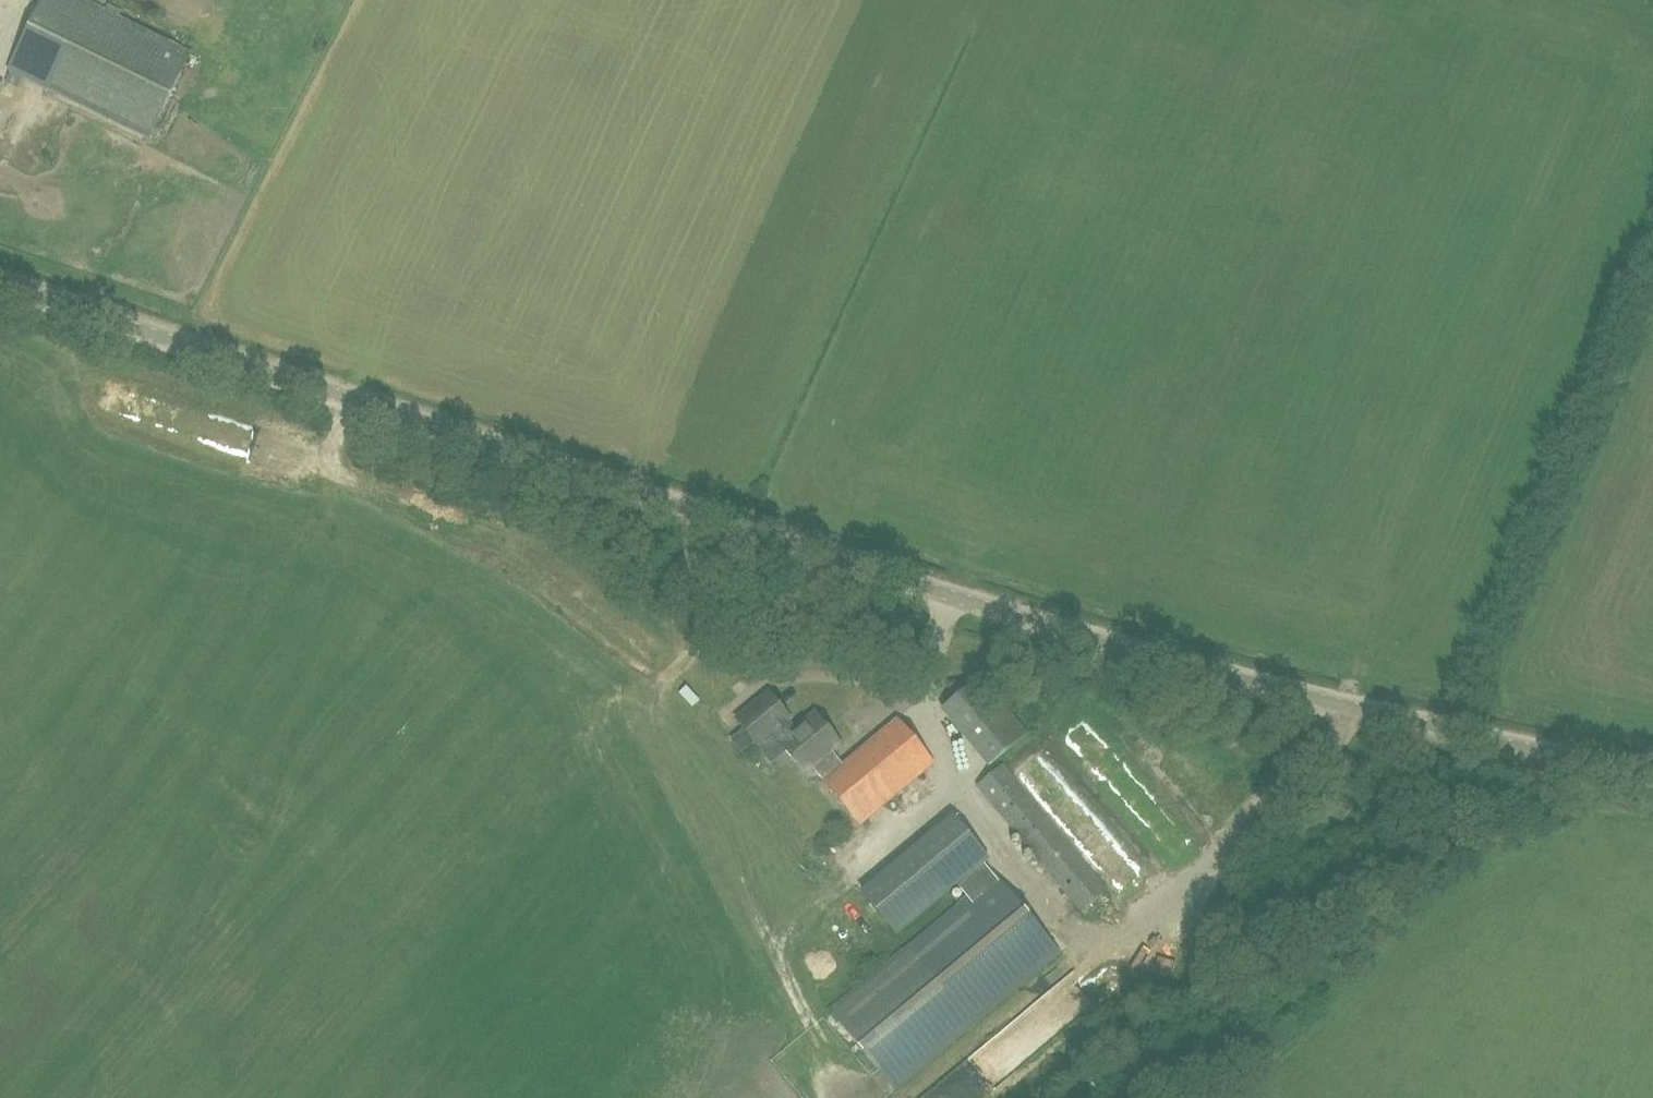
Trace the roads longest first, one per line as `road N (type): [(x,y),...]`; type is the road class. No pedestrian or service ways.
road 1 (unclassified): [(1652,785),(1283,703),(0,297)]

